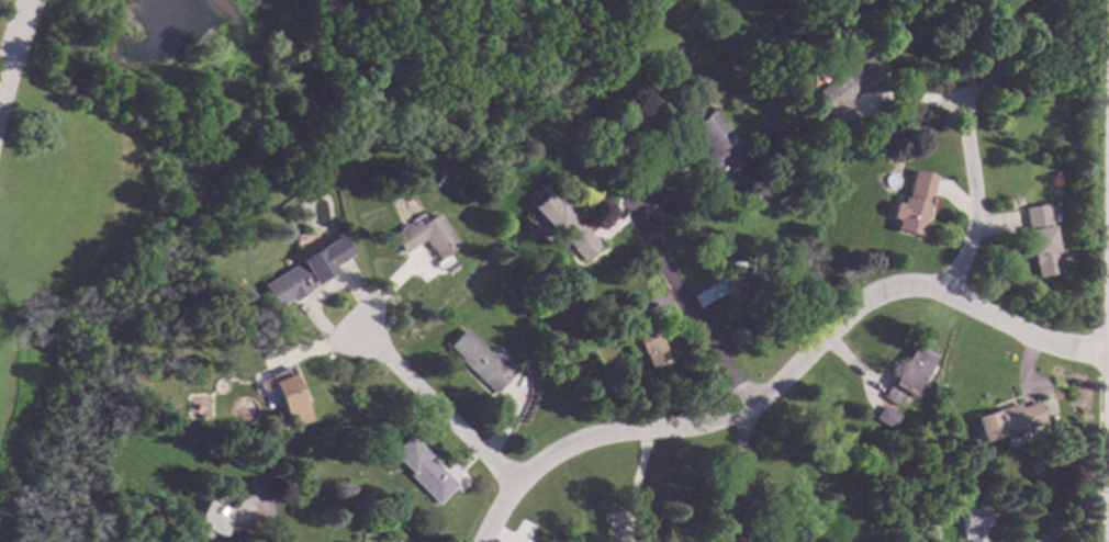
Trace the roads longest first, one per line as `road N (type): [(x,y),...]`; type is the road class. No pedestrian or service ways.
road 1 (residential): [(1108,353),(1020,334),(944,293),(880,289),(742,407),(693,428),(628,429),(570,444),(512,484),(482,541)]
road 2 (residential): [(638,208),(742,407)]
road 3 (residential): [(359,338),(512,484)]
road 4 (residential): [(961,105),(966,241),(944,293)]

